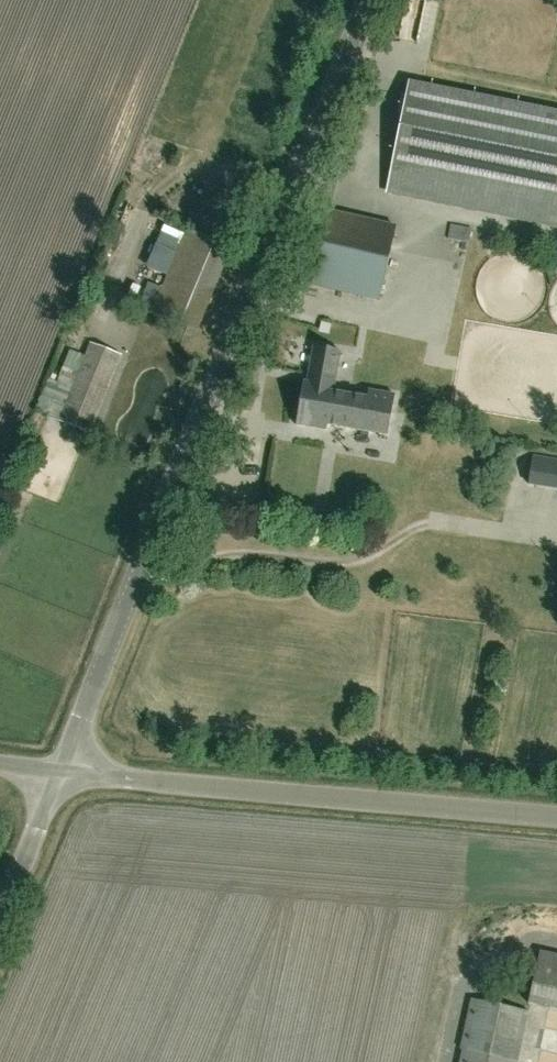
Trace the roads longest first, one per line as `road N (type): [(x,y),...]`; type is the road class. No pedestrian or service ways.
road 1 (unclassified): [(61,773),(371,0)]
road 2 (unclassified): [(61,773),(556,820)]
road 3 (unclassified): [(0,923),(61,773)]

